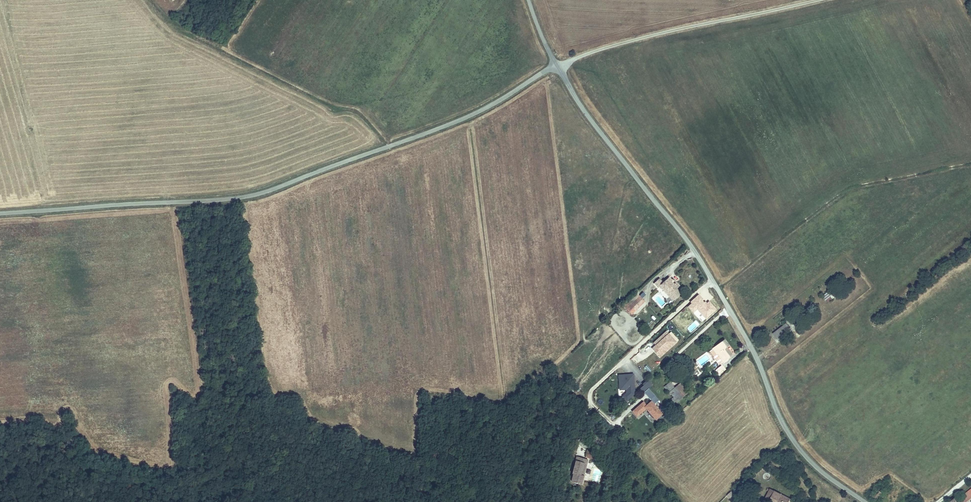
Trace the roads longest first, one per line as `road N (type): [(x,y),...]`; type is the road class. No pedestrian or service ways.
road 1 (unclassified): [(0,213),(260,193),(468,116),(557,66)]
road 2 (unclassified): [(557,66),(695,252),(799,448),(865,501)]

